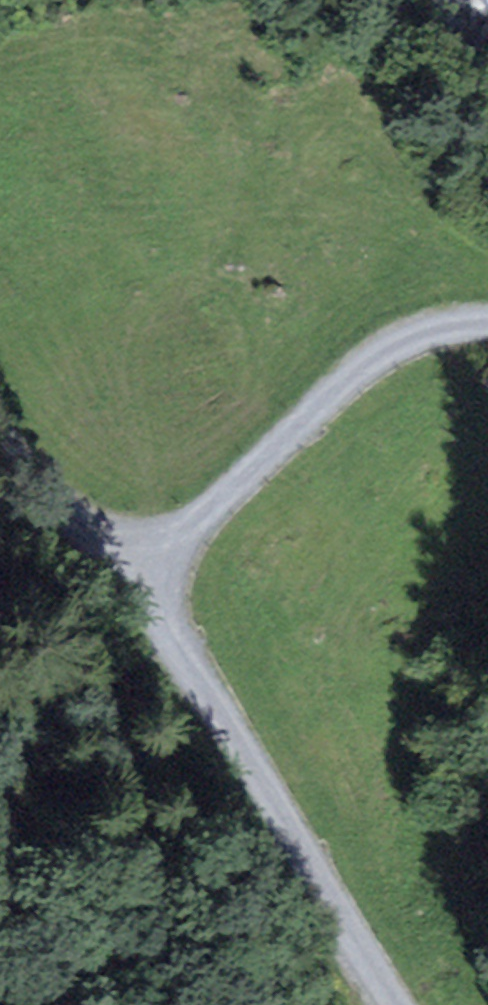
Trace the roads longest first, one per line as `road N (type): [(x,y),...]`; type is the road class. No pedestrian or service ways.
road 1 (unclassified): [(134,601),(215,696),(295,840),(405,1004)]
road 2 (unclassified): [(487,322),(460,323),(356,365),(134,601)]
road 3 (unclassified): [(0,435),(134,601)]

